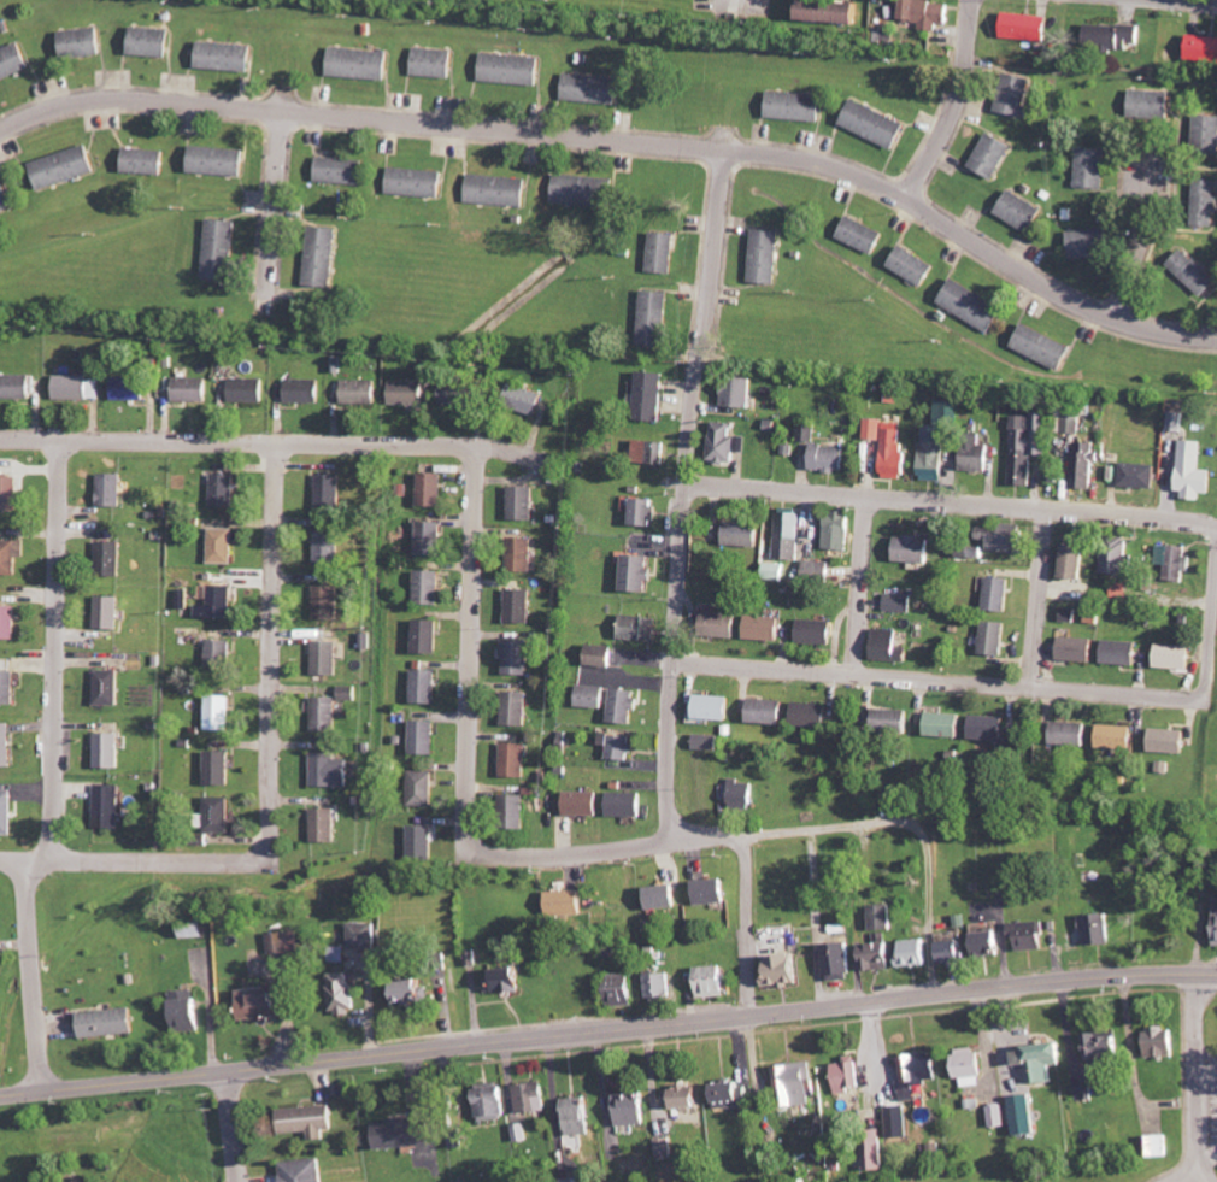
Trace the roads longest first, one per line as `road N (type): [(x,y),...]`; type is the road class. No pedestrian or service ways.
road 1 (residential): [(1216,337),(1129,324),(1086,306),(889,189),(788,157),(113,100),(51,110),(0,133)]
road 2 (secondary): [(0,1094),(988,987),(1216,974)]
road 3 (residential): [(670,841),(686,500),(727,136)]
road 4 (residential): [(535,459),(475,445),(0,437)]
road 5 (residential): [(1216,522),(688,480)]
road 6 (residential): [(675,659),(1178,695),(1199,690)]
road 7 (residential): [(271,443),(271,830),(267,852),(254,863)]
road 8 (residential): [(57,439),(51,861)]
road 9 (residential): [(465,821),(475,445)]
road 10 (residential): [(0,861),(254,863)]
road 11 (residential): [(753,1015),(741,842),(727,833),(670,841)]
road 12 (residential): [(23,861),(42,1089)]
road 13 (residential): [(670,841),(492,855),(470,841),(465,821)]
road 14 (residential): [(909,200),(960,96),(974,0)]
road 15 (residential): [(1033,686),(1047,505)]
road 16 (residential): [(856,672),(871,492)]
road 17 (residential): [(270,287),(284,112)]
road 18 (residential): [(1118,319),(1145,230),(1151,155)]
road 19 (residential): [(1199,690),(1216,571)]

